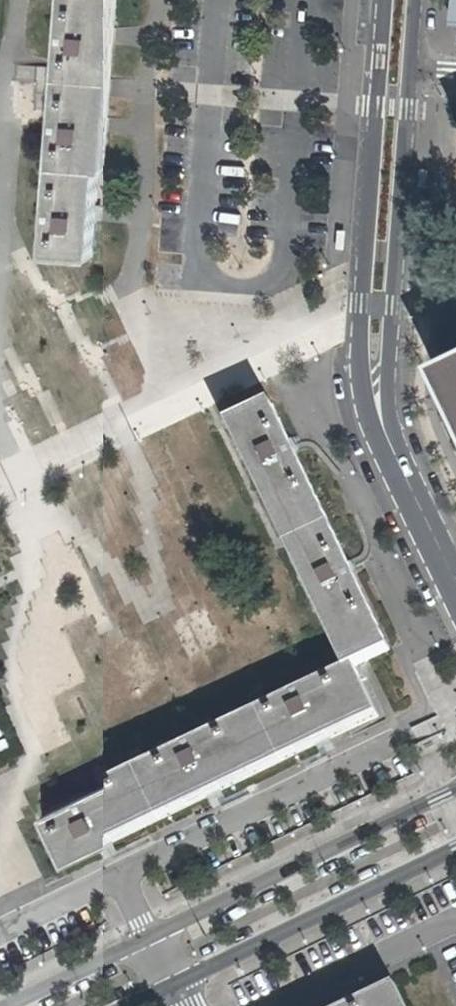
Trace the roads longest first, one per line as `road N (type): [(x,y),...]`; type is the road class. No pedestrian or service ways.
road 1 (tertiary): [(455,584),(382,428),(373,365),(396,69)]
road 2 (tertiary): [(455,793),(14,1005)]
road 3 (tertiary): [(134,1005),(455,850)]

